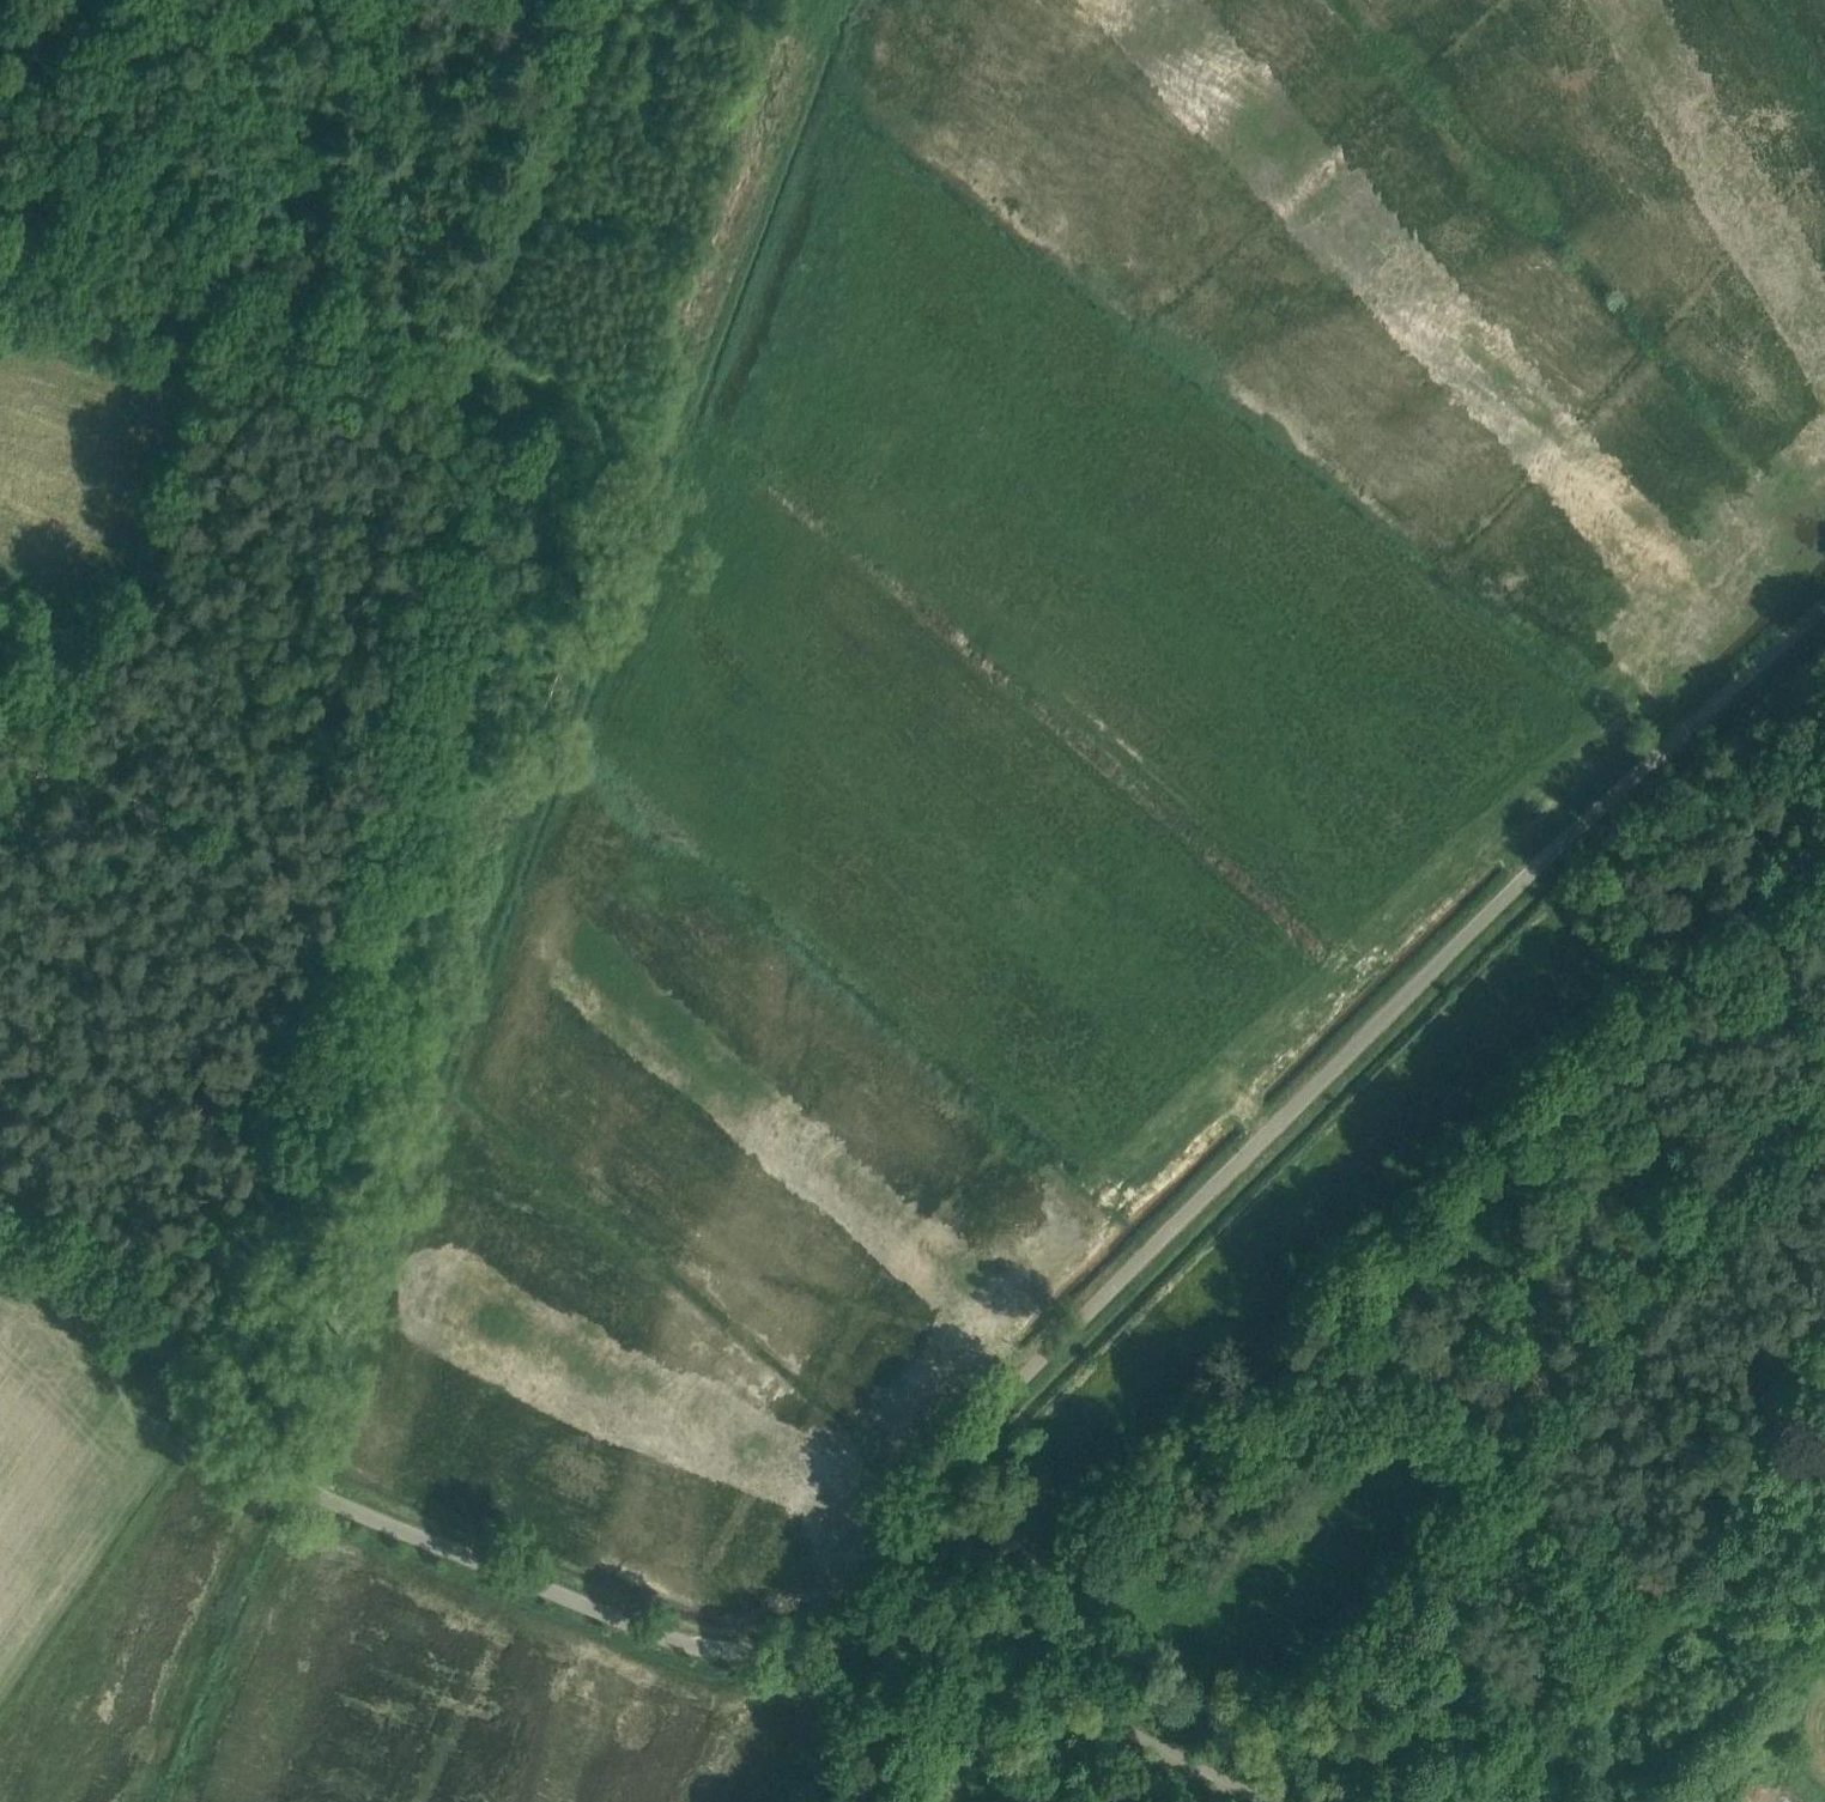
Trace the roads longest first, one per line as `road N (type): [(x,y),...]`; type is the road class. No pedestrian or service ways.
road 1 (residential): [(903,1626),(913,1529),(949,1443),(1444,938),(1824,589)]
road 2 (unclassified): [(903,1626),(757,1649),(703,1648),(307,1487),(200,1393),(0,1179)]
road 3 (unclassified): [(1270,1801),(903,1626)]

